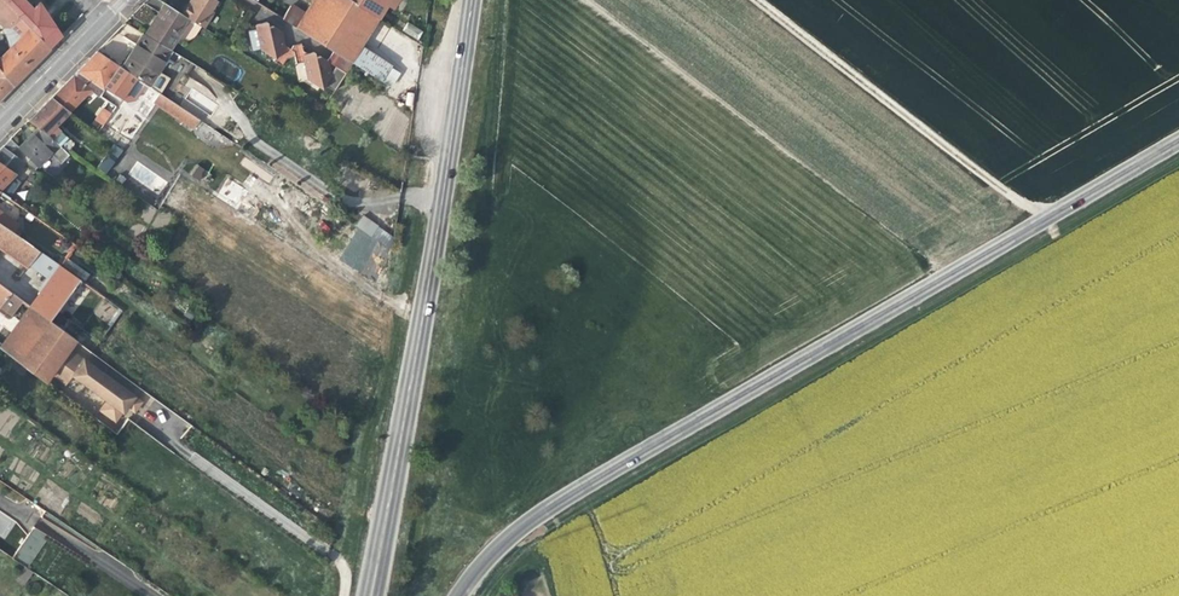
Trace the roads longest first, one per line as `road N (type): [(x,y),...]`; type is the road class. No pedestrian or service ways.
road 1 (tertiary): [(1178,142),(532,516),(494,546),(455,595)]
road 2 (secondary): [(368,595),(470,0)]
road 3 (track): [(756,0),(1043,221)]
road 4 (residential): [(0,125),(102,21)]

